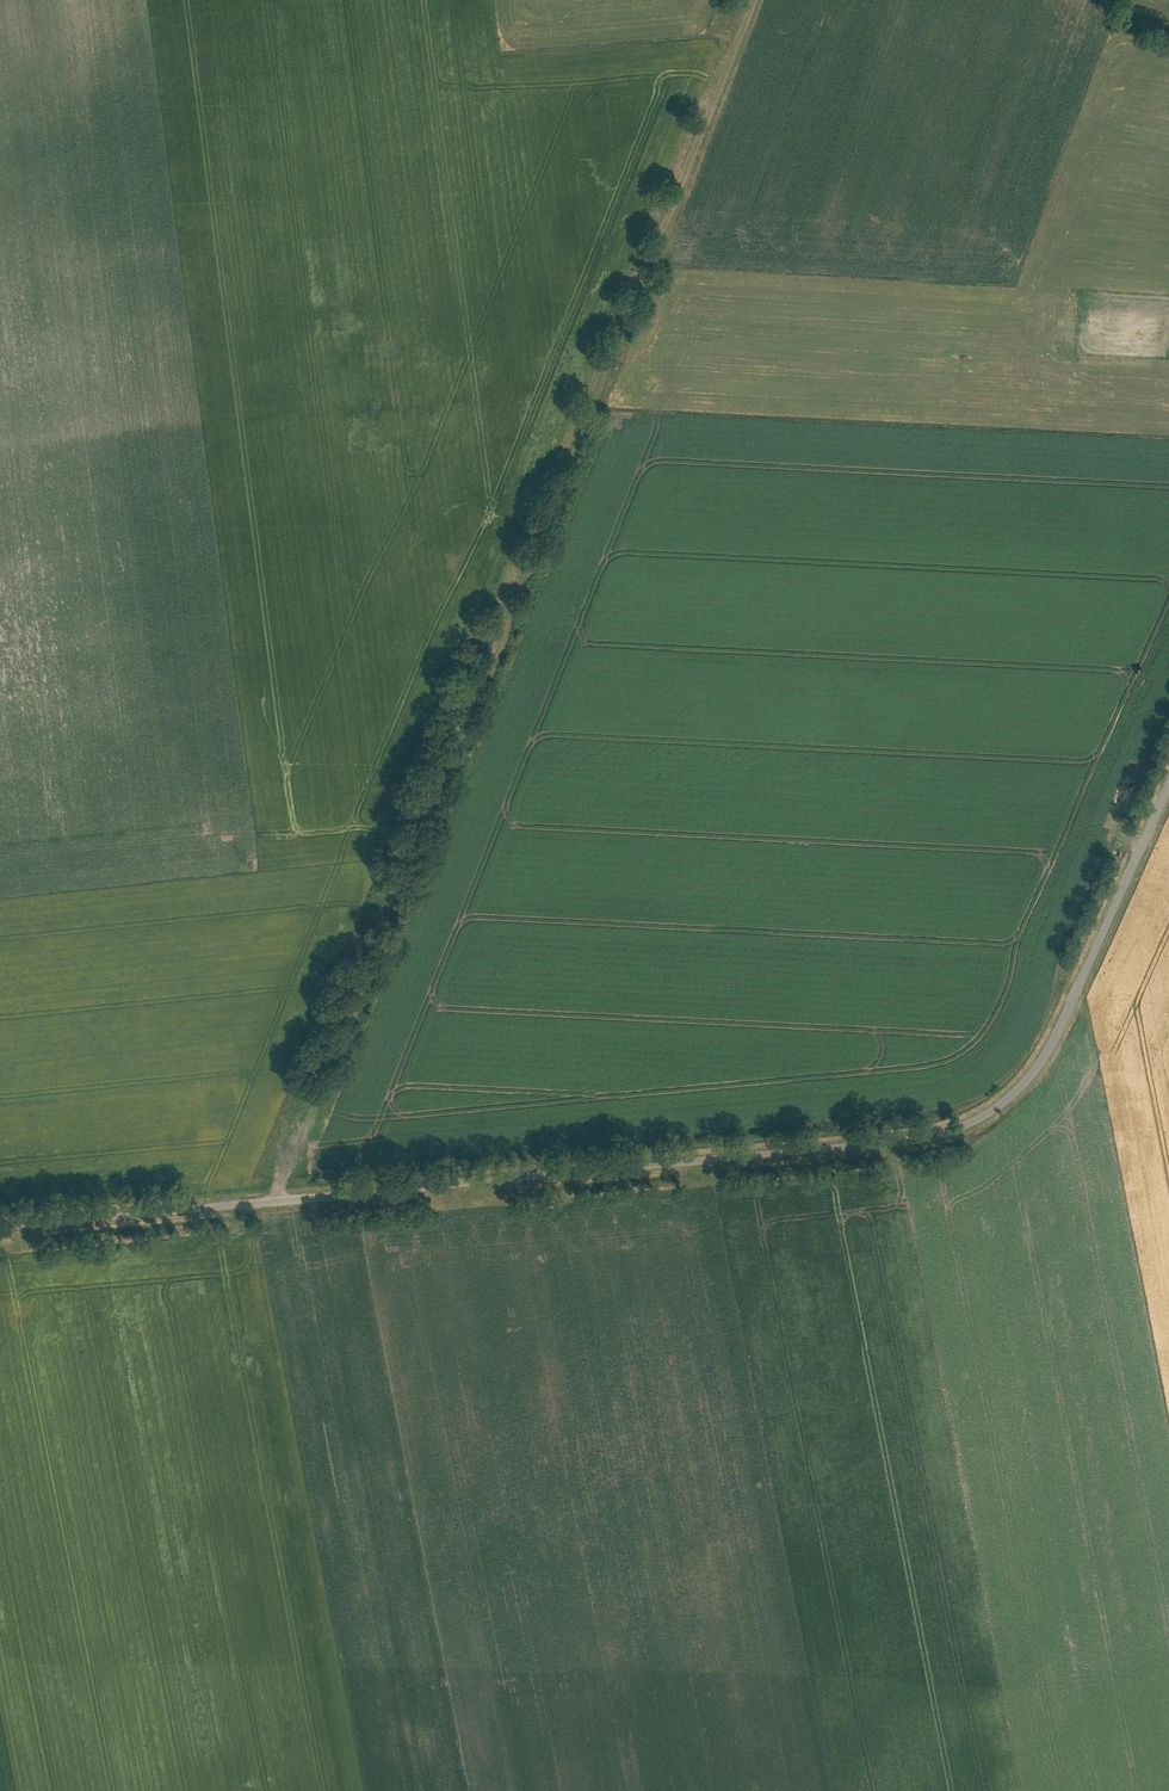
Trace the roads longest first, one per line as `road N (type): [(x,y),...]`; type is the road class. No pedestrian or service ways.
road 1 (unclassified): [(0,1227),(878,1143),(982,1119),(1027,1079),(1050,1044),(1168,787)]
road 2 (track): [(281,1200),(284,1171),(755,0)]

